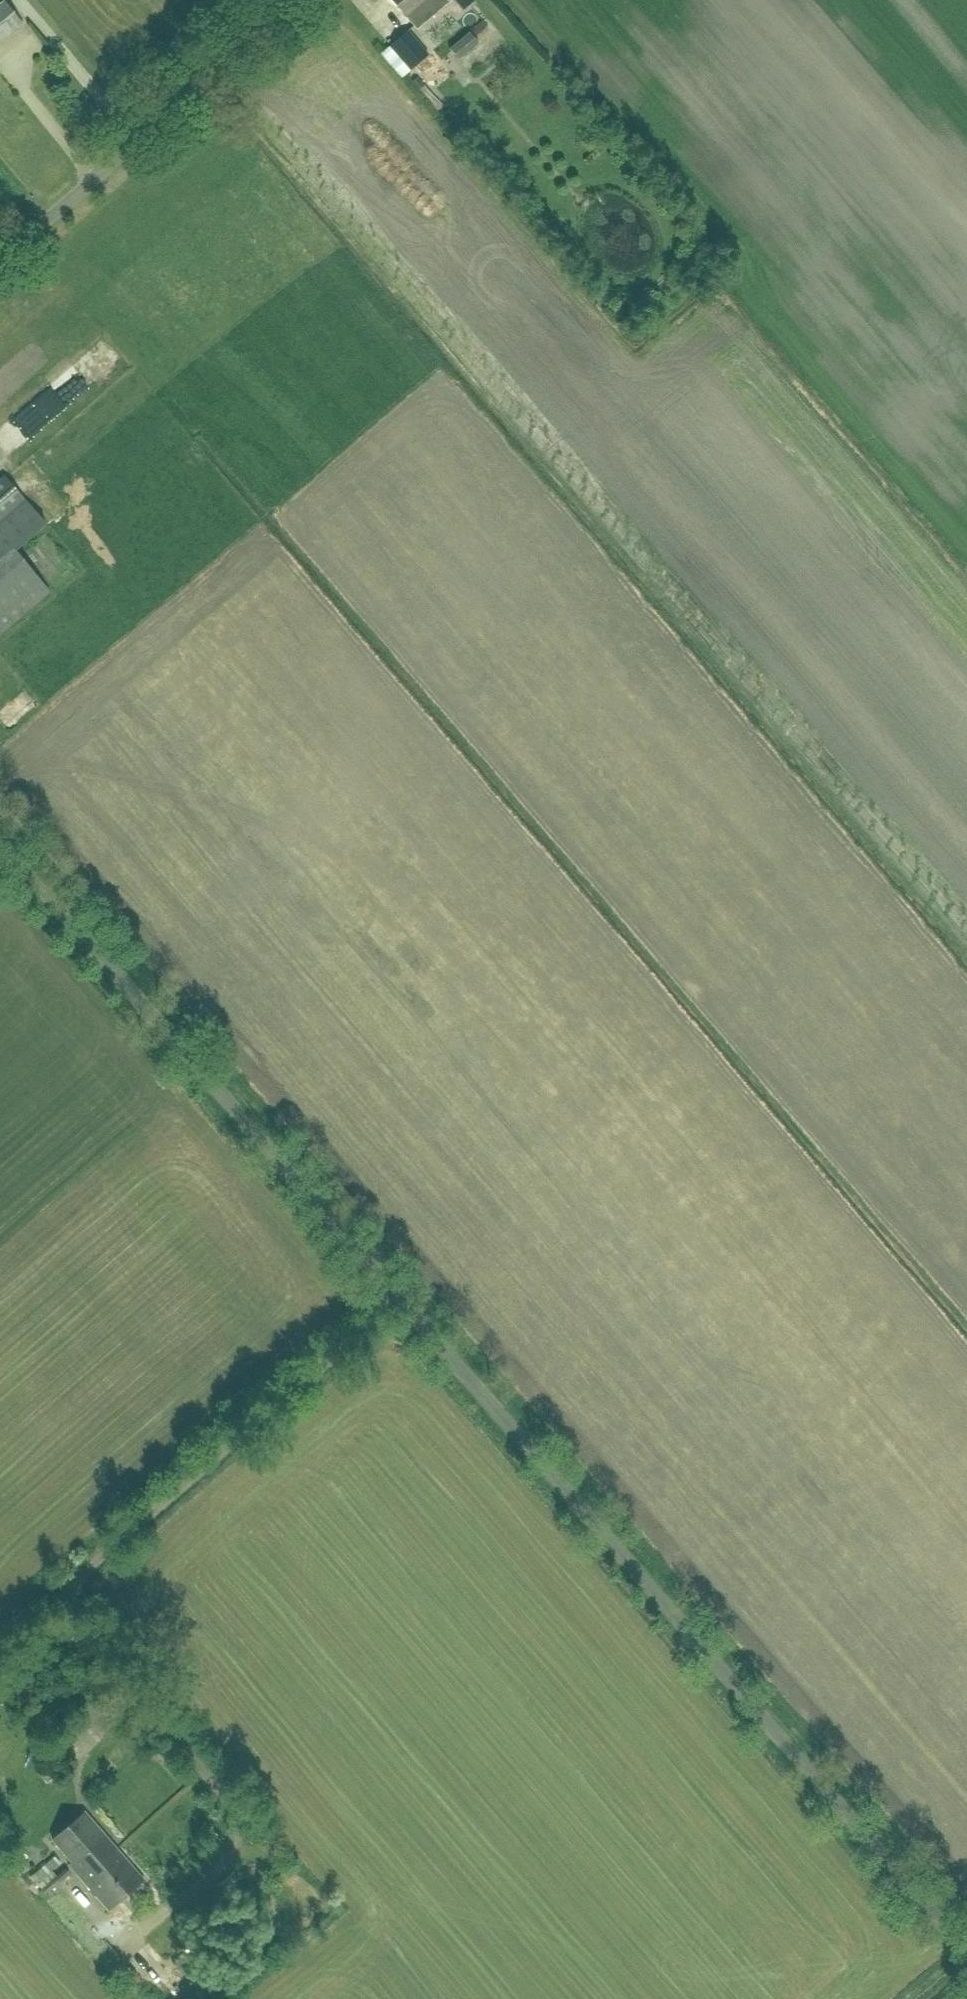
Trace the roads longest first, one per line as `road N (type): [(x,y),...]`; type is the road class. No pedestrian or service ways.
road 1 (unclassified): [(966,1952),(174,1041),(0,854)]
road 2 (unclassified): [(0,257),(293,0)]

